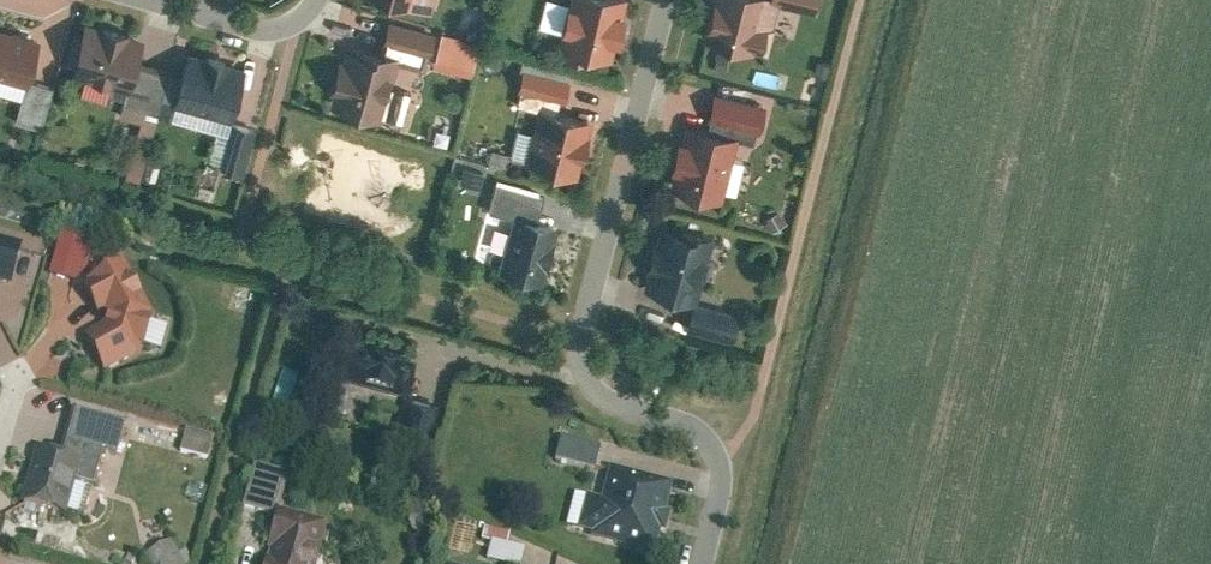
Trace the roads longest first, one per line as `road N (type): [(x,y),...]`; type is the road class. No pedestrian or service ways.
road 1 (residential): [(698,563),(716,496),(709,453),(597,394),(577,346),(661,0)]
road 2 (residential): [(319,0),(283,35),(137,0)]

